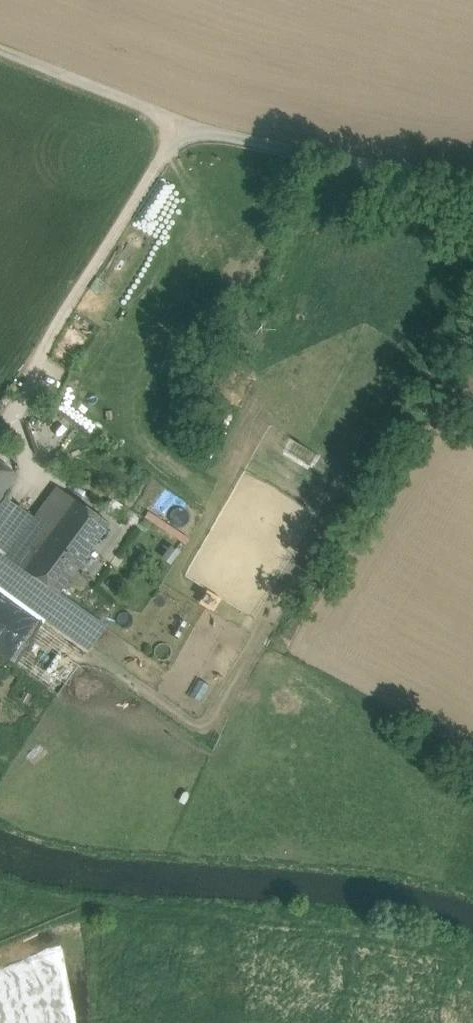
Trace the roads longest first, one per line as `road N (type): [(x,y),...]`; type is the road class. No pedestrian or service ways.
road 1 (secondary): [(0,950),(344,828),(472,751)]
road 2 (unclassified): [(472,184),(184,131)]
road 3 (track): [(184,131),(0,56)]

